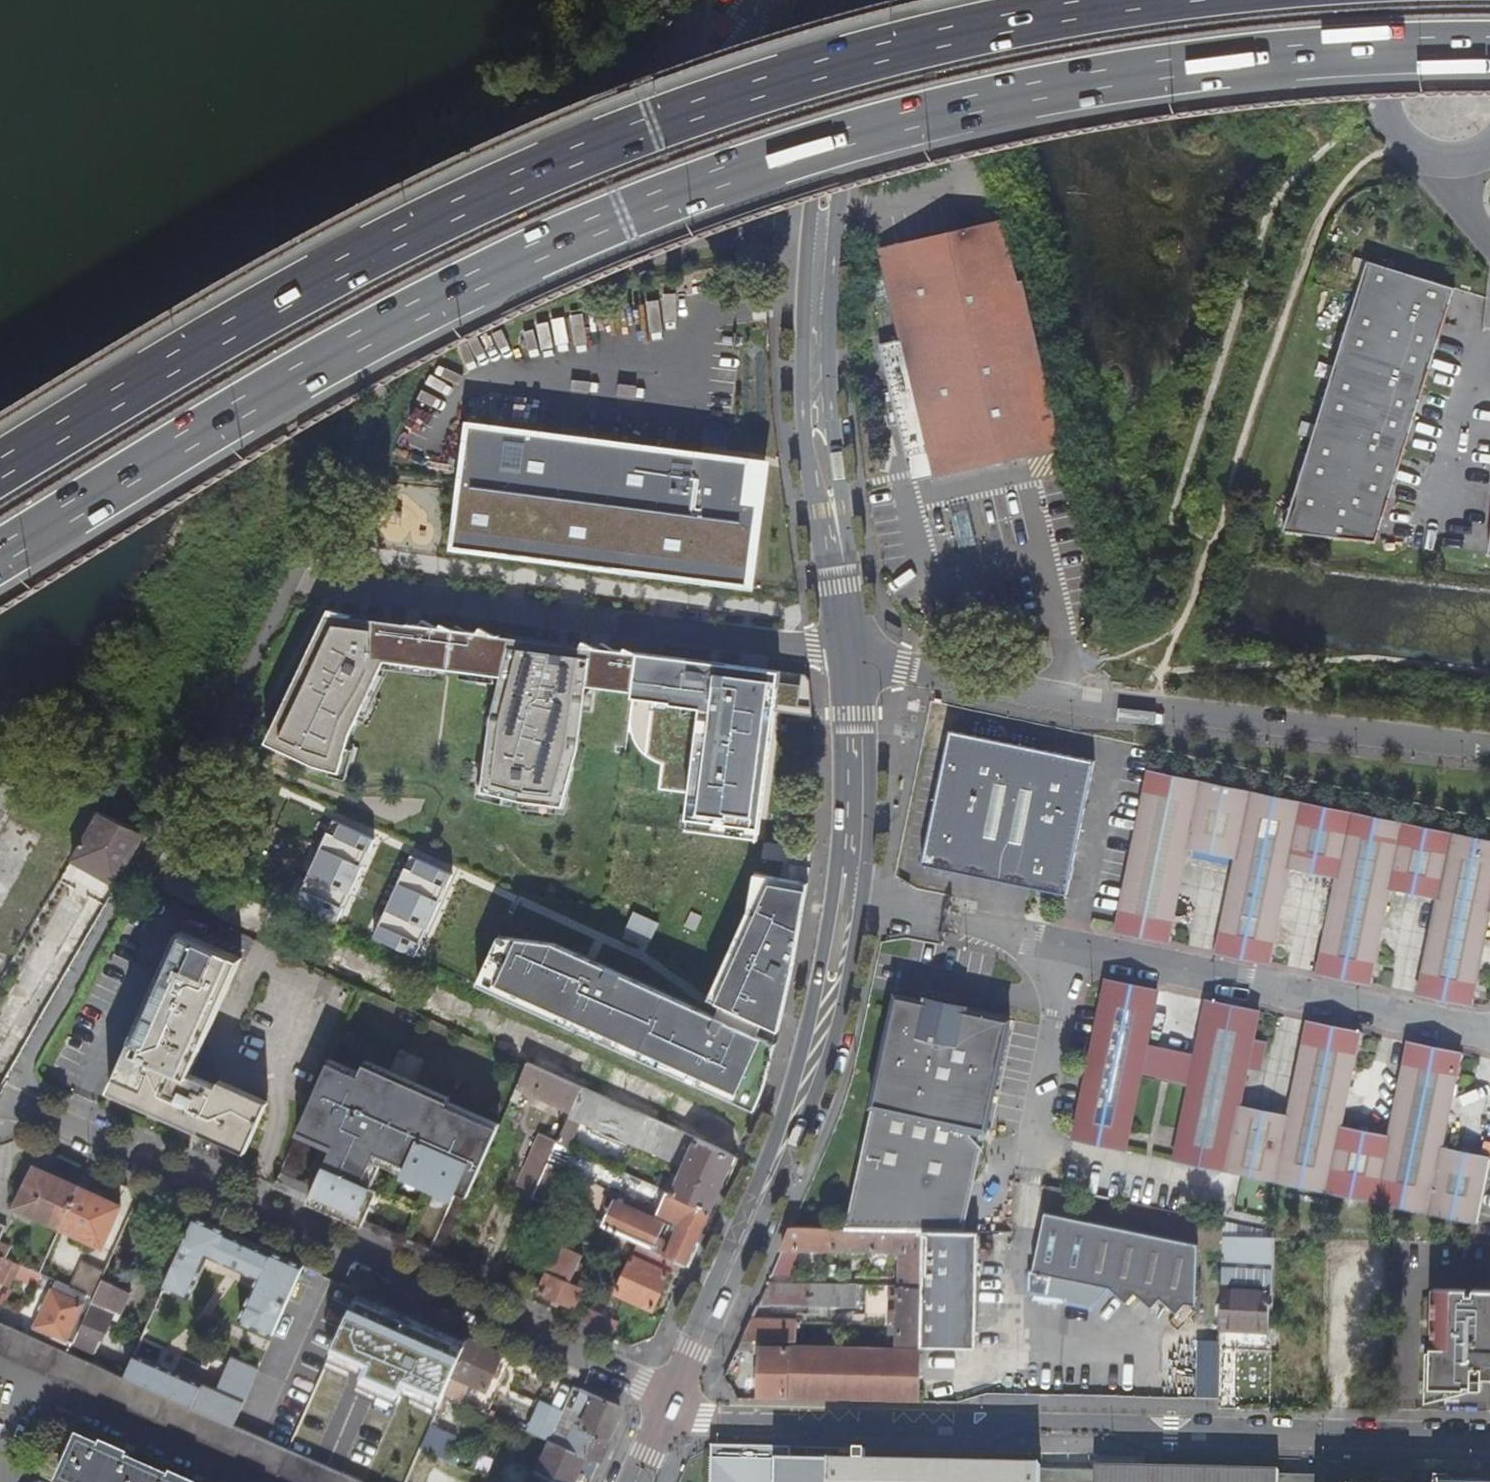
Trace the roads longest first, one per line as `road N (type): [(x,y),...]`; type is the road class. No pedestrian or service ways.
road 1 (motorway): [(0,536),(358,325),(729,165),(913,109),(1094,67),(1369,41),(1489,41)]
road 2 (motorway): [(1122,0),(898,47),(733,96),(515,176),(353,257),(0,469)]
road 3 (residential): [(1489,1440),(709,1419),(667,1402)]
road 4 (secondary): [(667,1402),(810,1072),(855,831),(847,659)]
road 5 (residential): [(5,1098),(667,1402)]
road 6 (secondary): [(847,659),(818,418),(817,296),(845,53),(870,0)]
road 7 (residential): [(847,659),(1070,700),(1489,746)]
road 8 (track): [(1164,708),(1162,673),(1192,604),(1303,261),(1338,191),(1400,134)]
road 9 (residential): [(289,586),(847,659)]
road 10 (unclassified): [(1489,40),(1472,31),(1433,31),(1401,53),(1387,86),(1400,134),(1438,159),(1462,160)]

